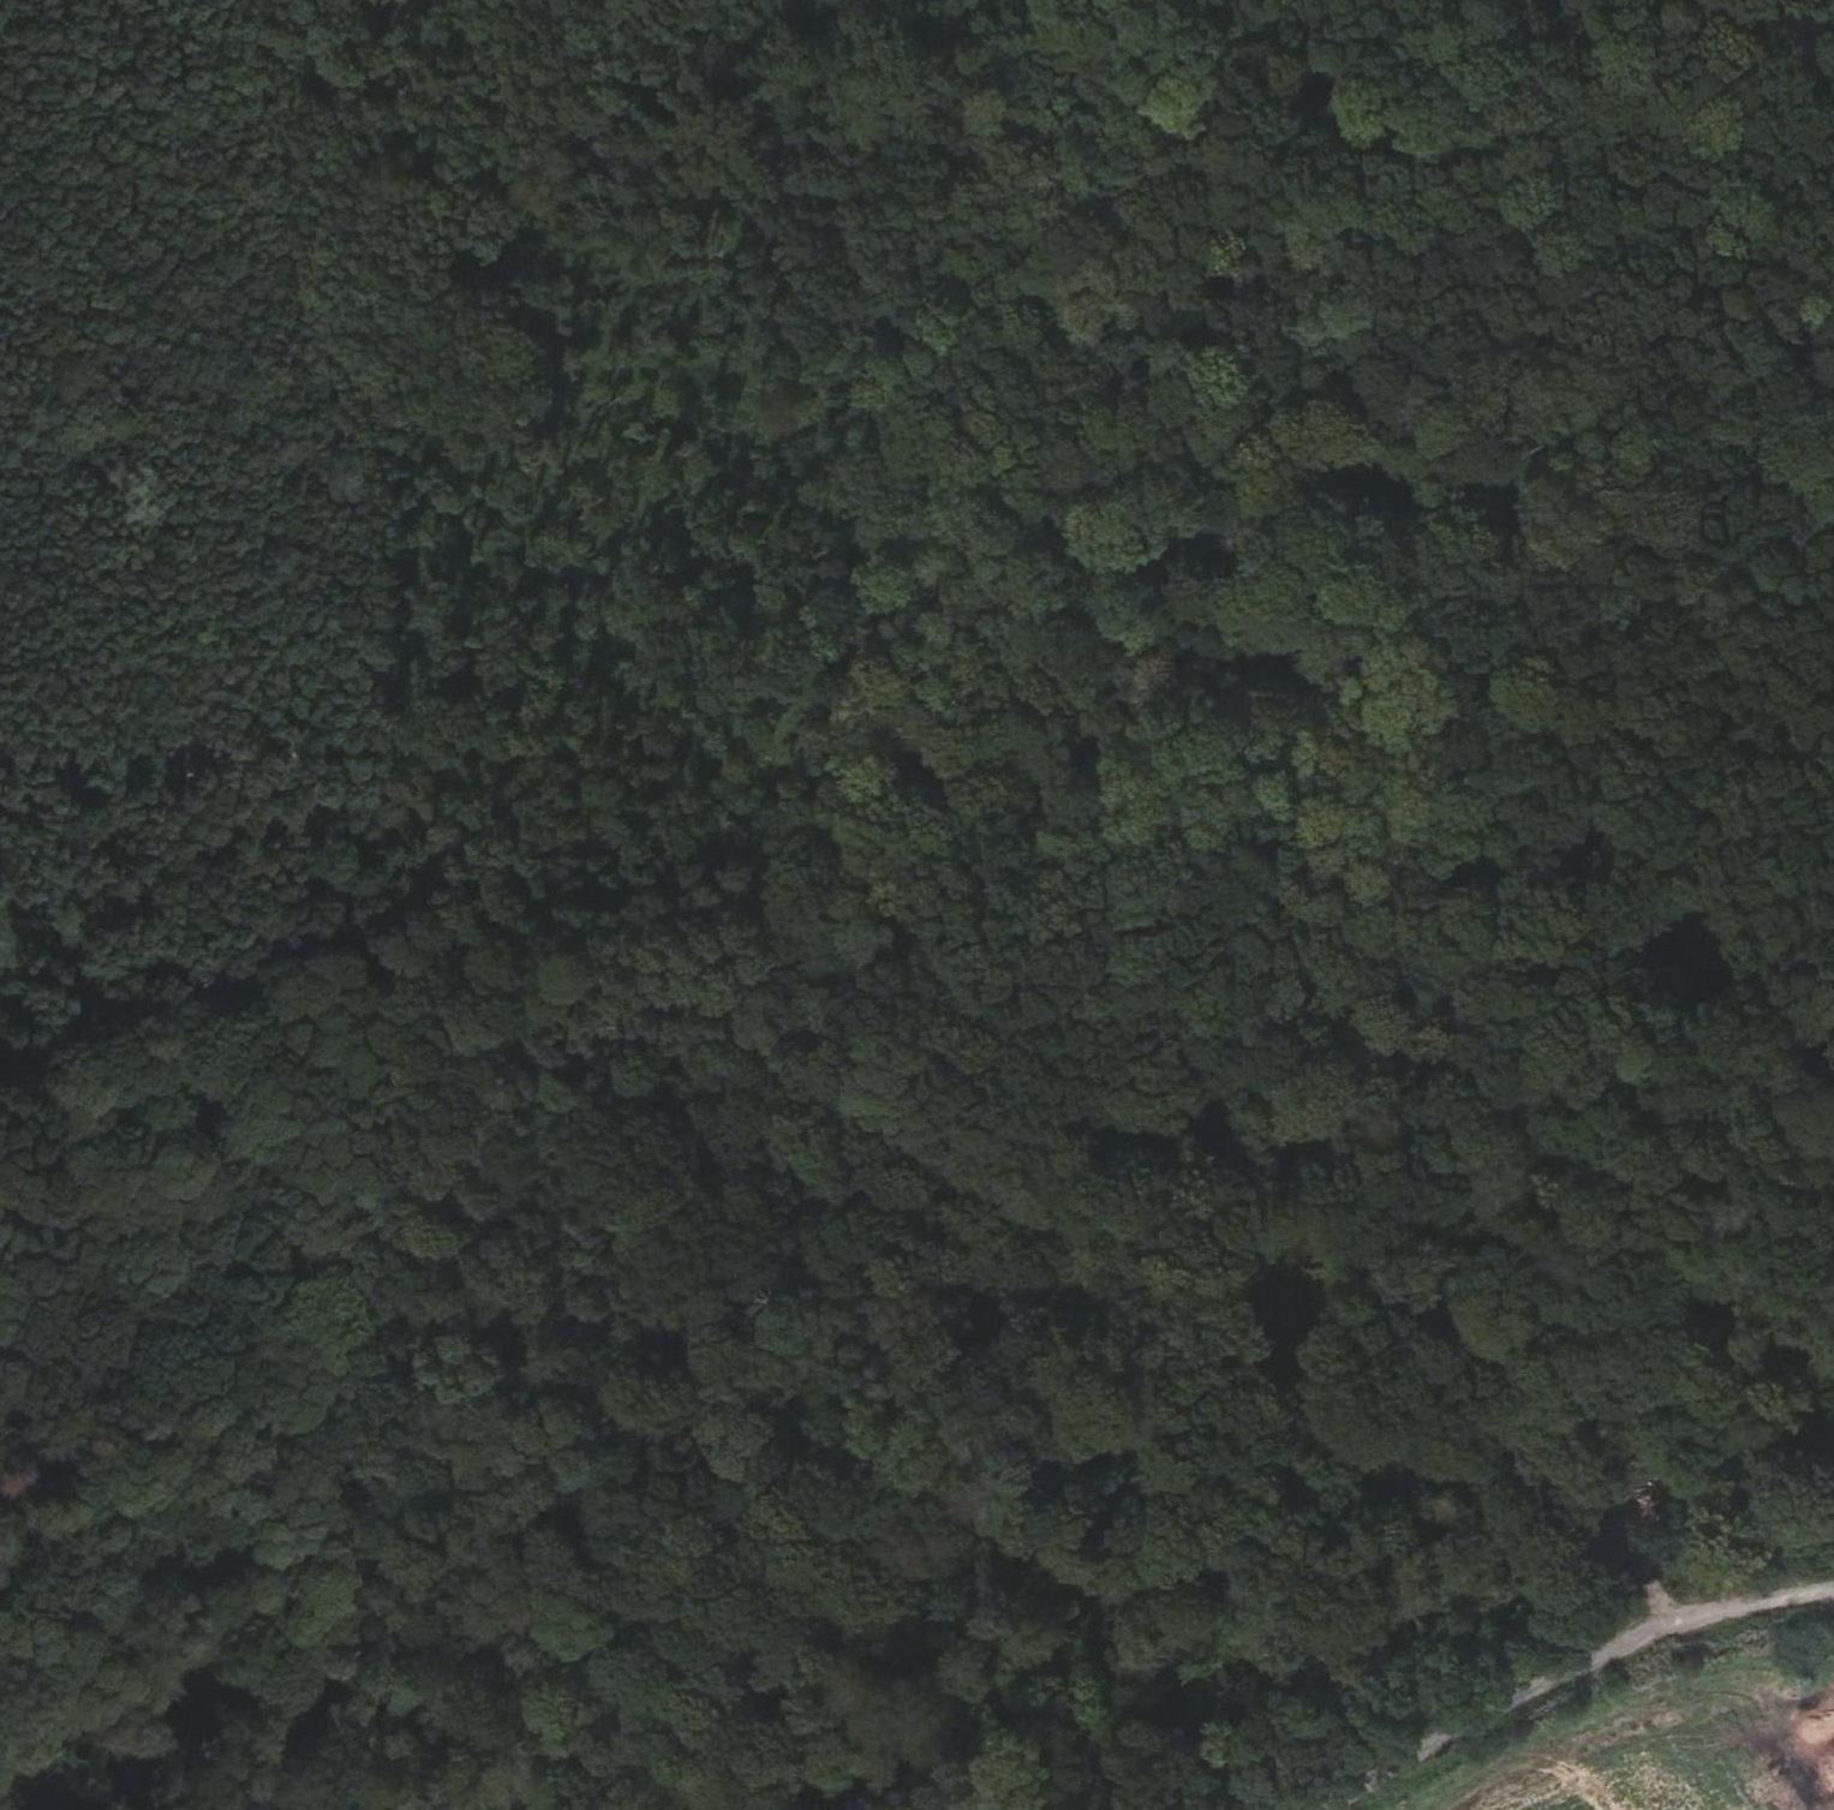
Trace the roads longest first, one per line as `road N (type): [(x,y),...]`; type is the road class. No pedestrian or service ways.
road 1 (track): [(0,1085),(103,1029),(215,990),(424,936),(557,927),(744,930),(779,910),(811,868),(1018,0)]
road 2 (track): [(1833,1590),(1729,1608),(1543,1676),(1321,1809)]

